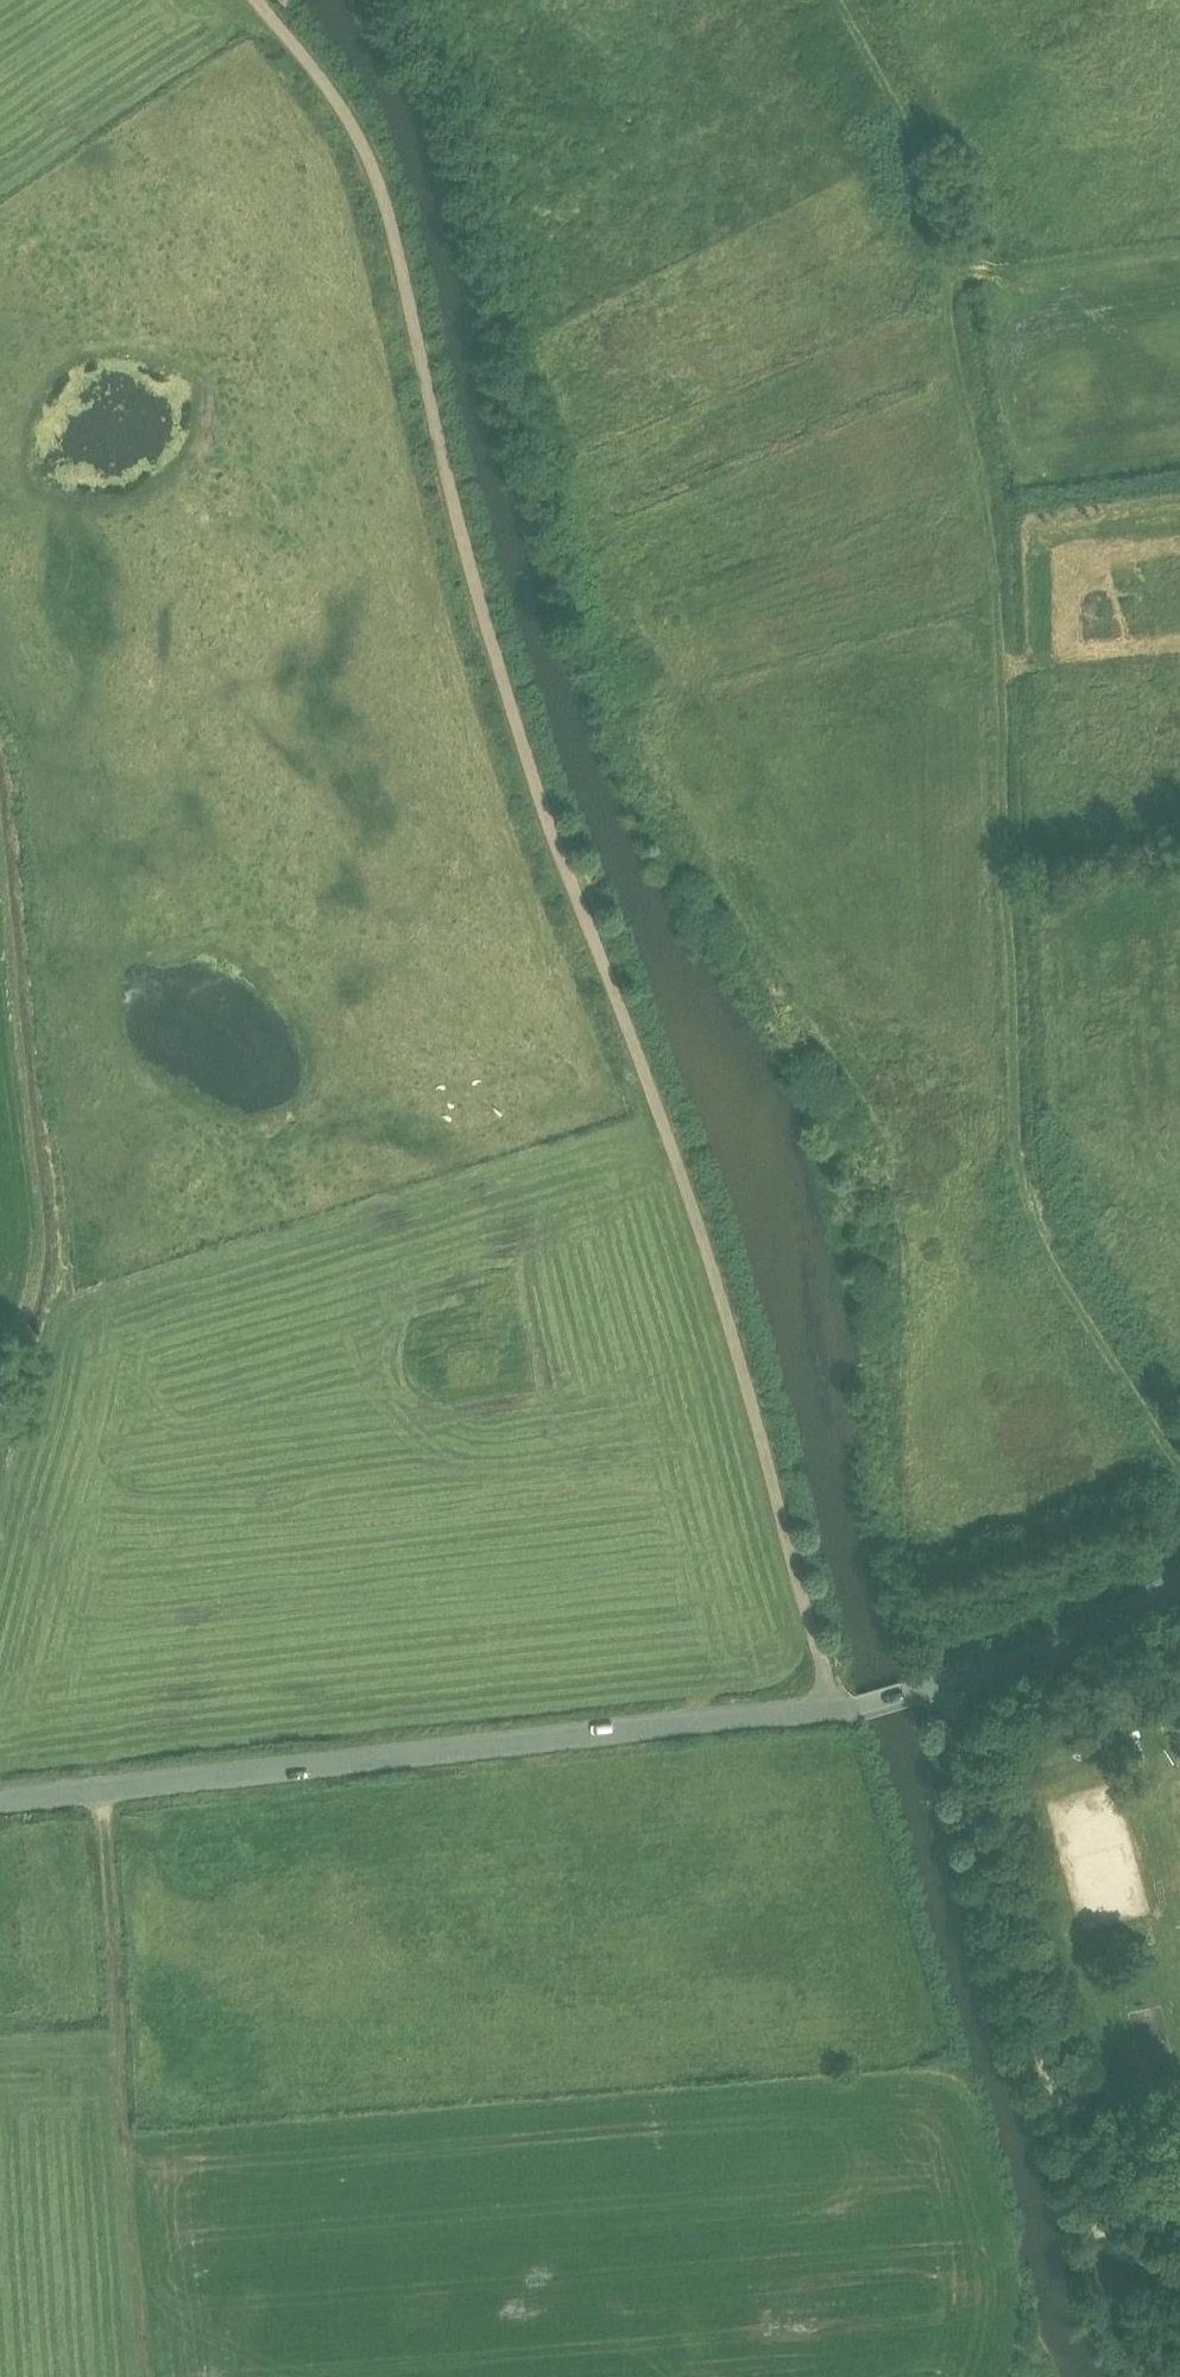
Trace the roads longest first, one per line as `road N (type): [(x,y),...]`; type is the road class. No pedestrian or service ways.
road 1 (unclassified): [(0,1801),(858,1706),(1132,1606),(1179,1578)]
road 2 (track): [(164,2376),(142,2026),(106,1842),(106,1790)]

